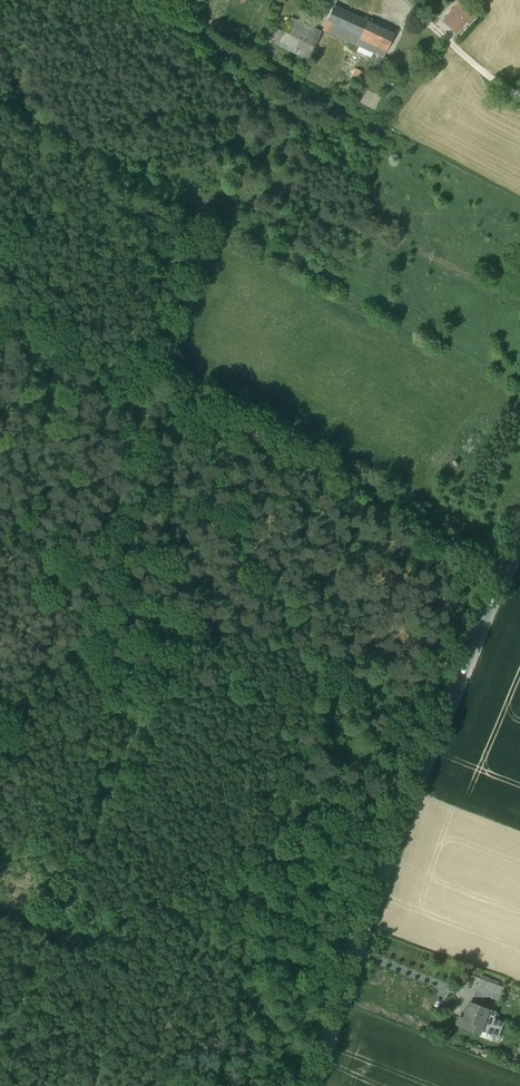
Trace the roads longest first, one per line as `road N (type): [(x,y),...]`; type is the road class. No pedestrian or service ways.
road 1 (tertiary): [(323,1085),(407,825),(519,550)]
road 2 (track): [(519,96),(404,0)]

